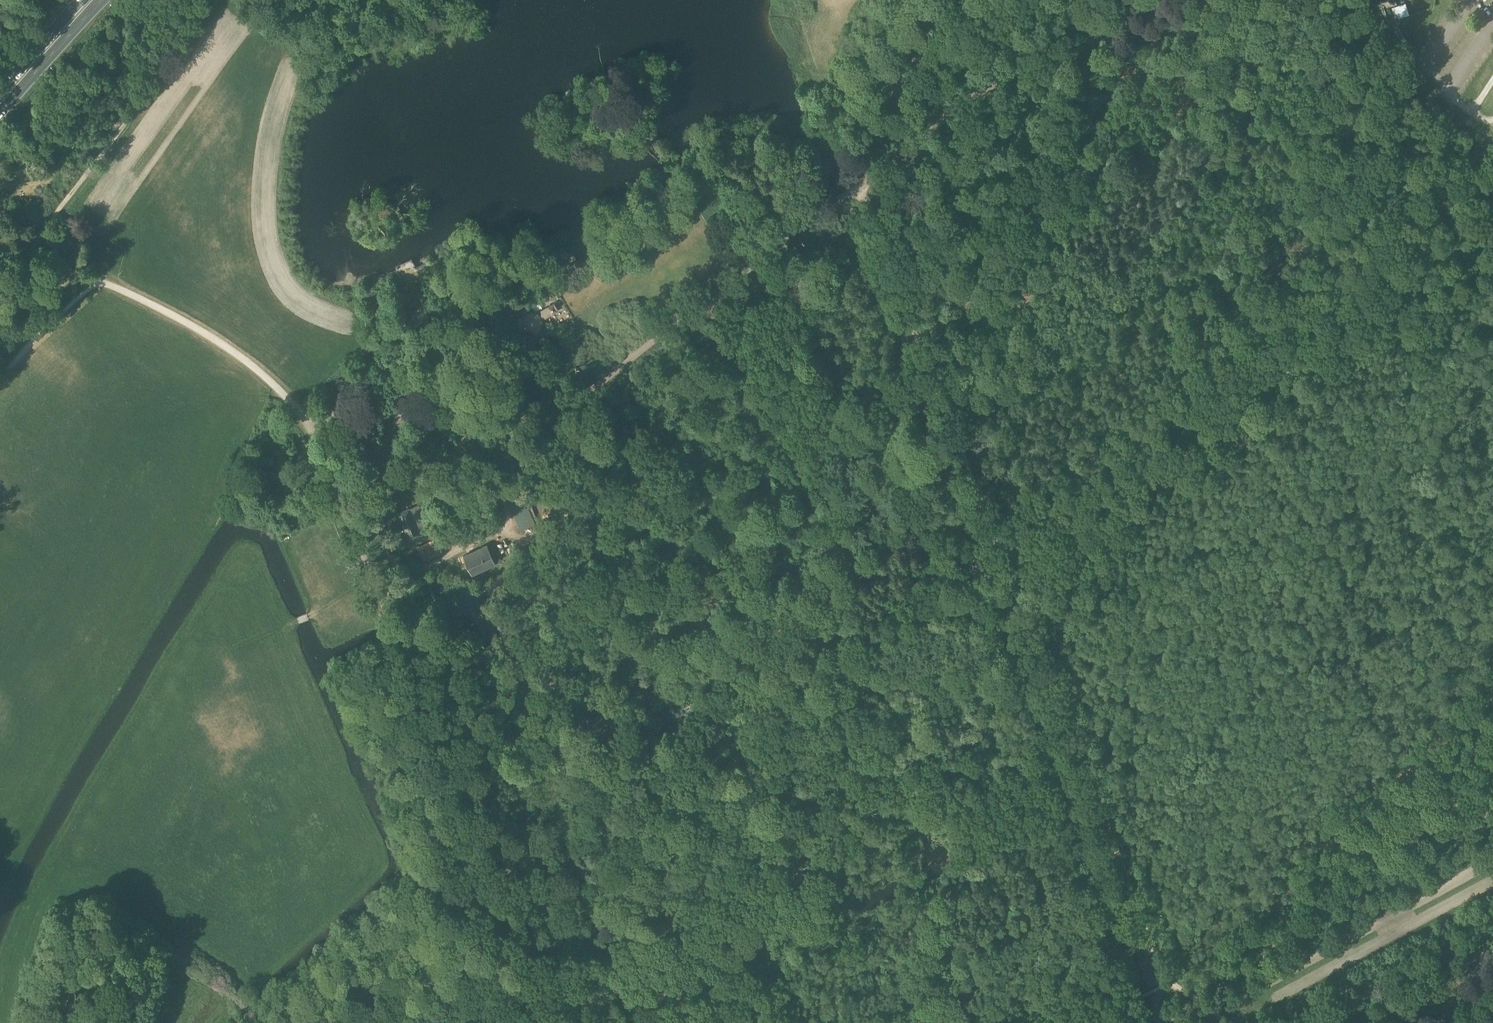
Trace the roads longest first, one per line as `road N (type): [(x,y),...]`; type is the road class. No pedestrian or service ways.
road 1 (residential): [(1059,56),(954,105),(858,189),(804,220),(549,416),(508,424),(348,410),(318,421)]
road 2 (residential): [(560,1022),(320,454),(318,421)]
road 3 (track): [(318,421),(219,341),(63,266)]
road 4 (track): [(378,589),(504,524),(502,504),(455,462),(439,417)]
road 5 (primary): [(0,114),(102,0)]
road 6 (track): [(63,266),(53,309),(0,370)]
road 7 (primary): [(81,0),(0,91)]
road 8 (residential): [(1059,56),(1167,0)]

